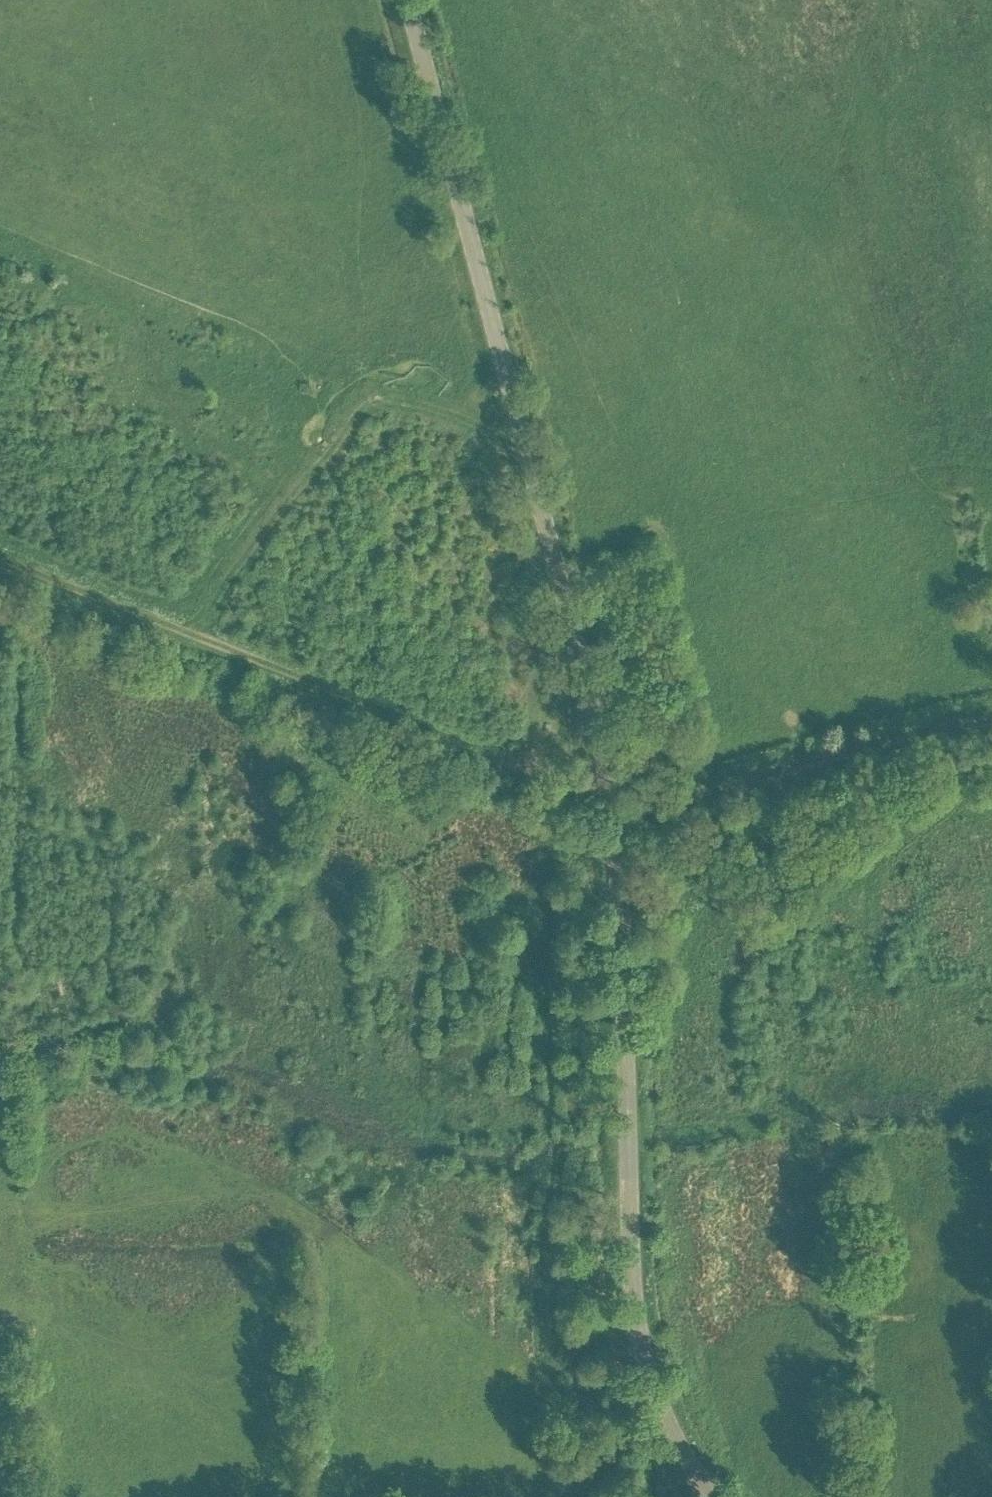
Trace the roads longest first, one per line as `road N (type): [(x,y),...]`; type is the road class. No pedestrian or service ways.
road 1 (tertiary): [(719,1496),(659,1401),(636,1317),(614,839),(601,734),(408,0)]
road 2 (track): [(0,558),(571,783),(609,788)]
road 3 (track): [(612,818),(991,717)]
road 4 (track): [(181,630),(347,377)]

